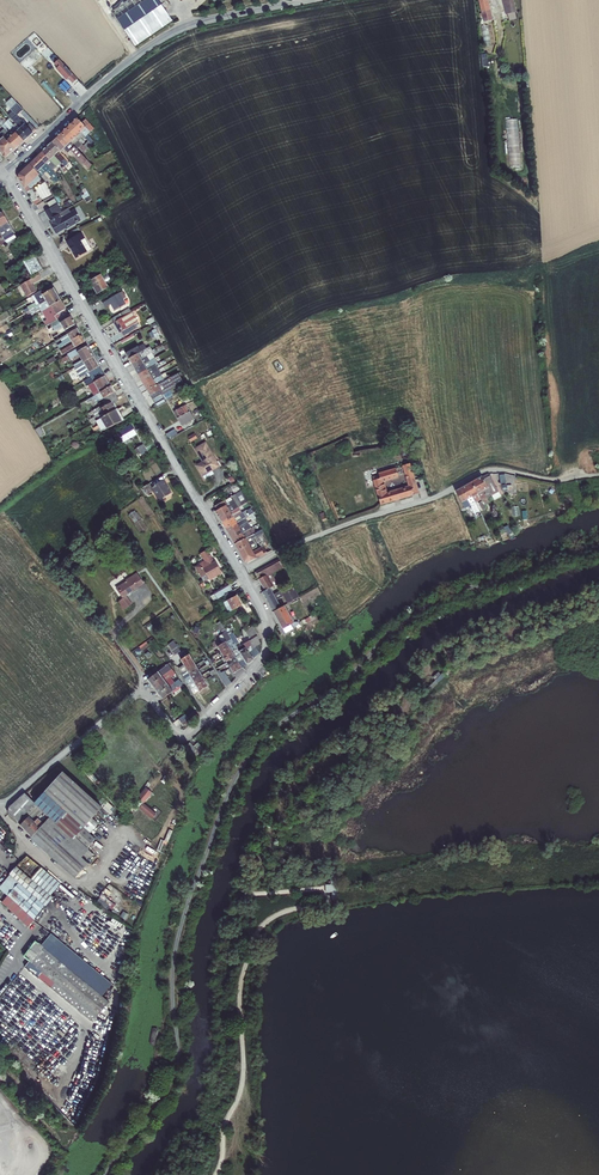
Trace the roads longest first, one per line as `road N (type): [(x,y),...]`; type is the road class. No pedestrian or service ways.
road 1 (residential): [(241,573),(4,173)]
road 2 (residential): [(0,809),(135,697),(151,699),(177,732),(194,731),(265,649),(267,621),(241,573)]
road 3 (unclassified): [(241,573),(290,546),(485,471),(563,481),(598,475)]
road 4 (tertiary): [(4,173),(156,41),(194,24),(305,0)]

